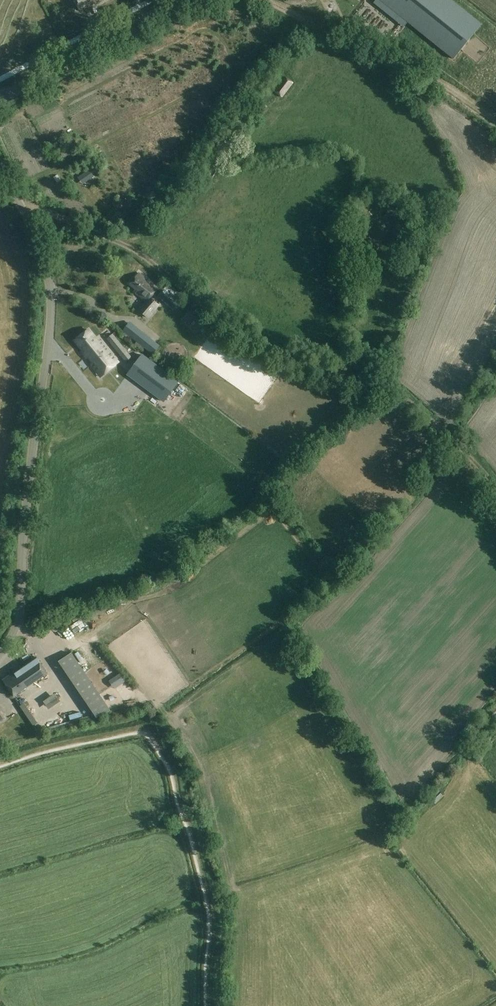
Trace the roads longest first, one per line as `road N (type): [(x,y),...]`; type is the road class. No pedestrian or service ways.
road 1 (track): [(17,199),(151,259),(258,351),(404,396),(495,488)]
road 2 (residential): [(0,653),(20,617),(52,312),(44,253),(0,169)]
road 3 (track): [(269,0),(435,78),(495,122)]
road 4 (tertiary): [(0,99),(188,0)]

